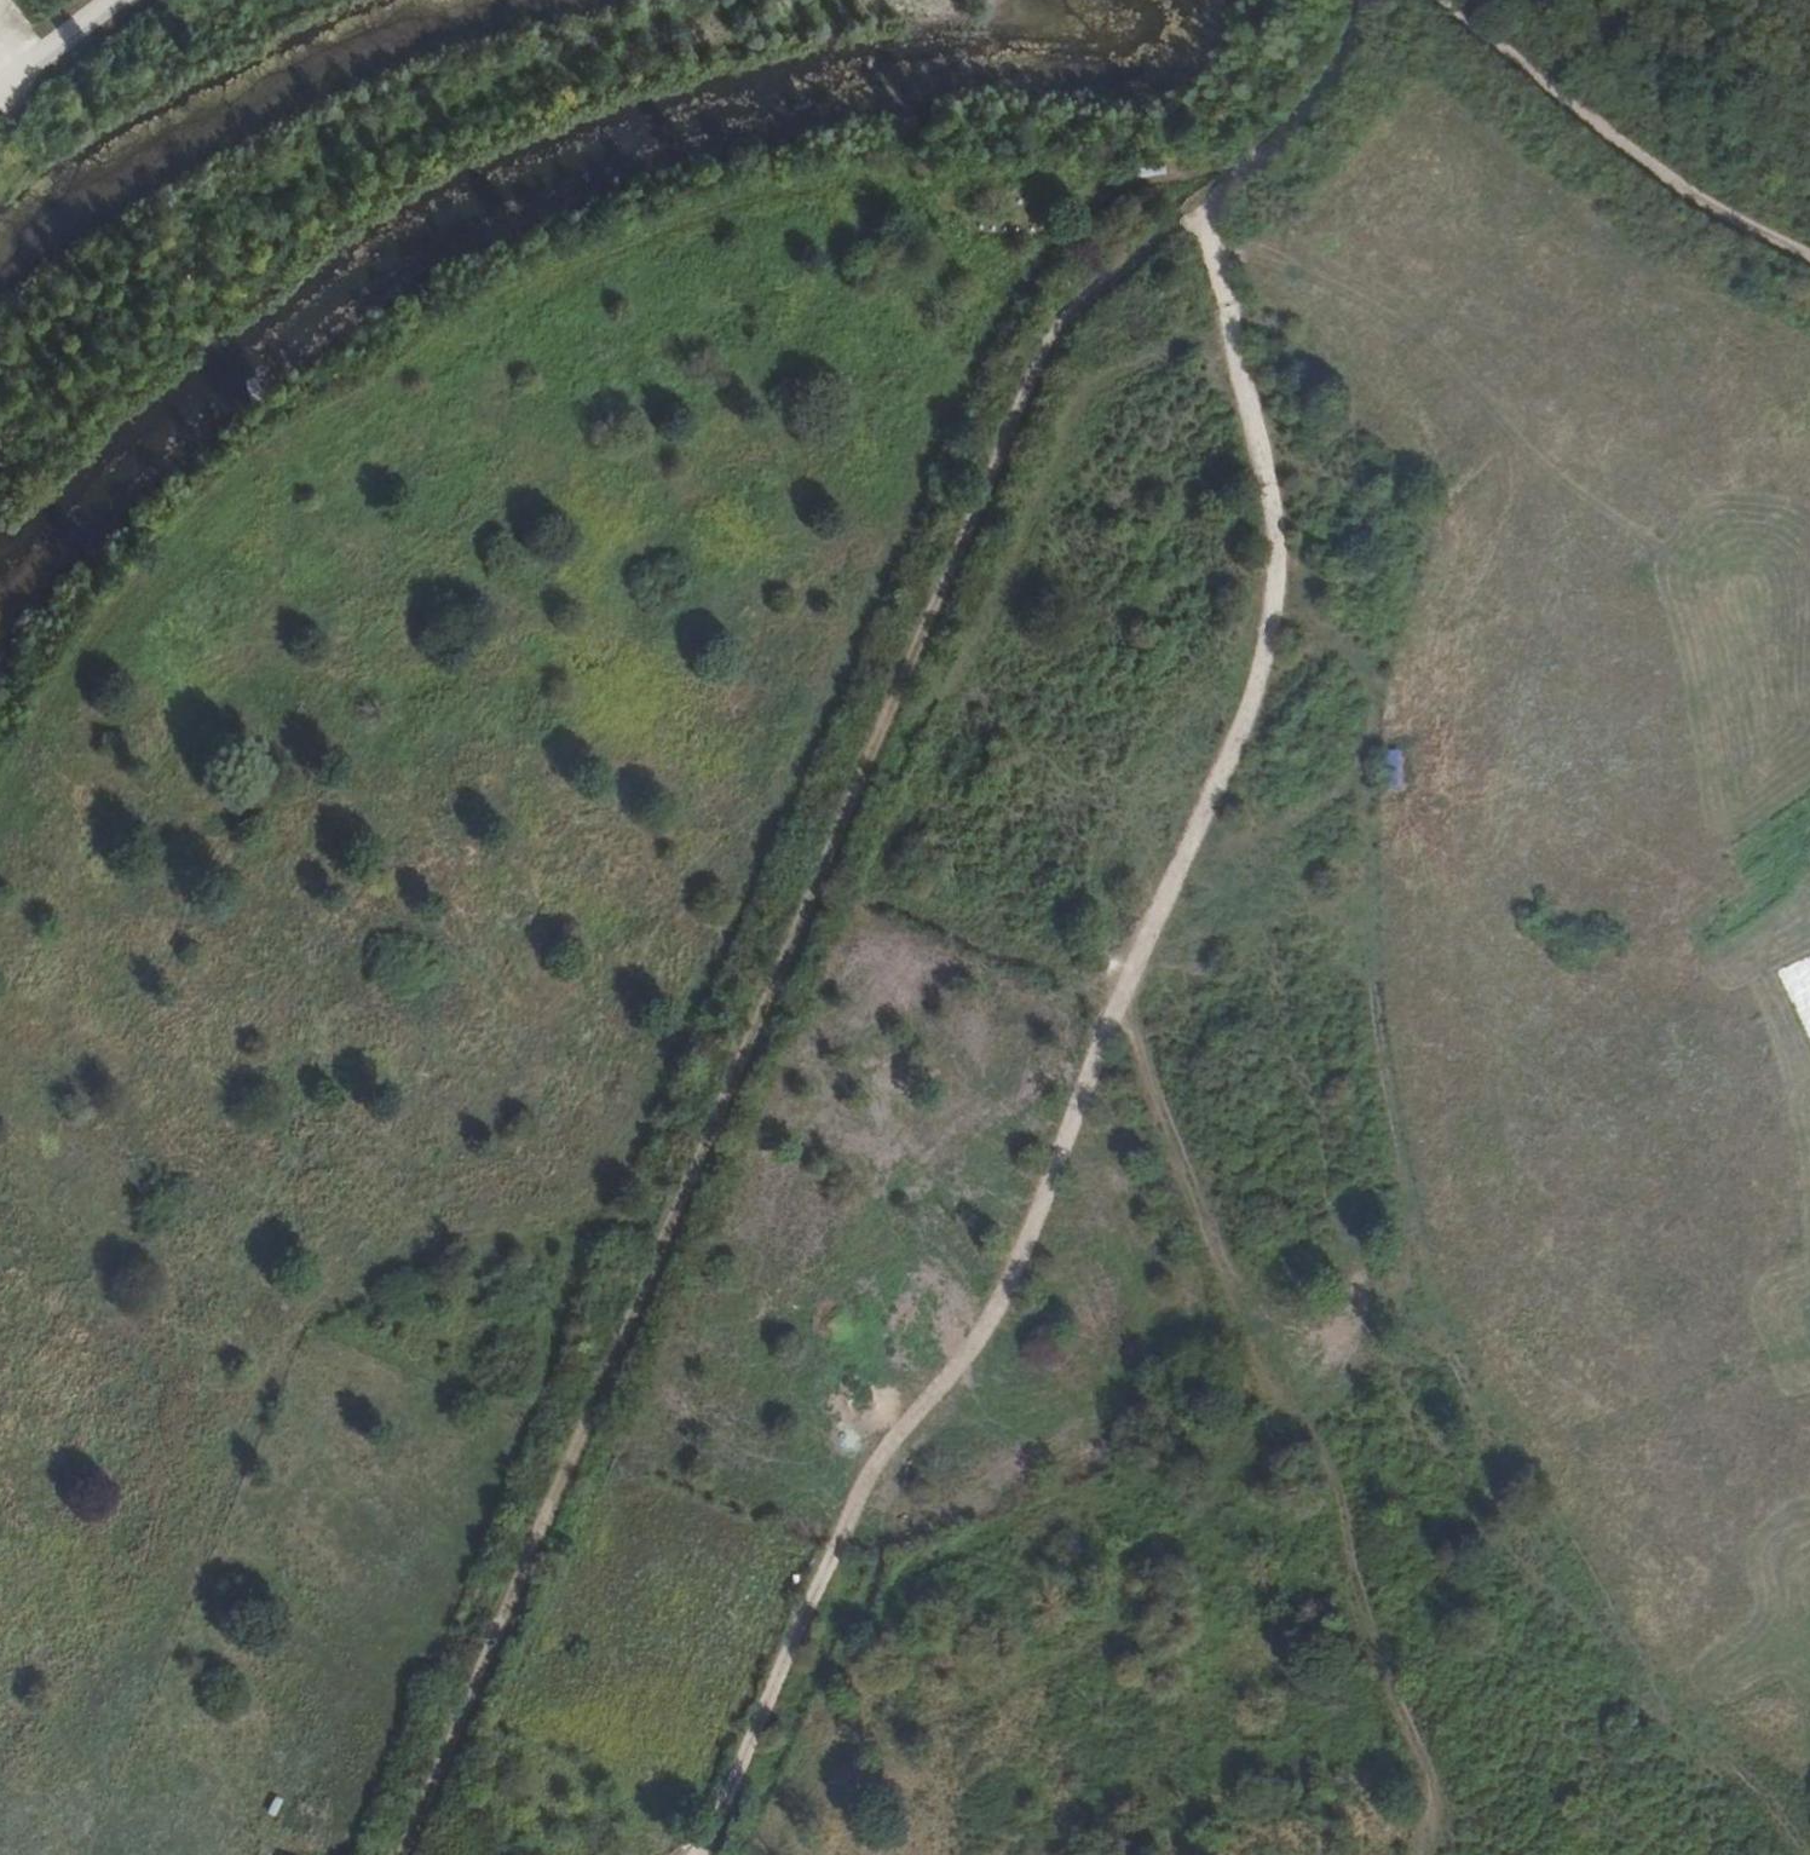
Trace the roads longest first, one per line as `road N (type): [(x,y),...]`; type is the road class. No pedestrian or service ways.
road 1 (track): [(704,1854),(868,1487),(1002,1308),(1118,1009),(1238,754),(1277,616),(1273,516),(1222,298),(1218,204),(1332,85),(1370,0)]
road 2 (track): [(1445,0),(1675,182),(1809,255)]

